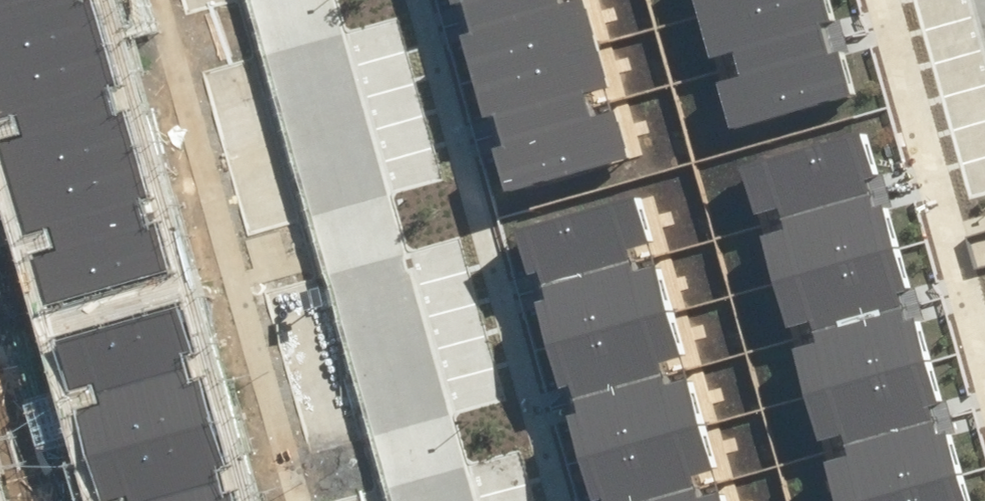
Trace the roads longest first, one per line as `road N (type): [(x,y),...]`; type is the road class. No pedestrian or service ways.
road 1 (residential): [(267,0),(392,500)]

